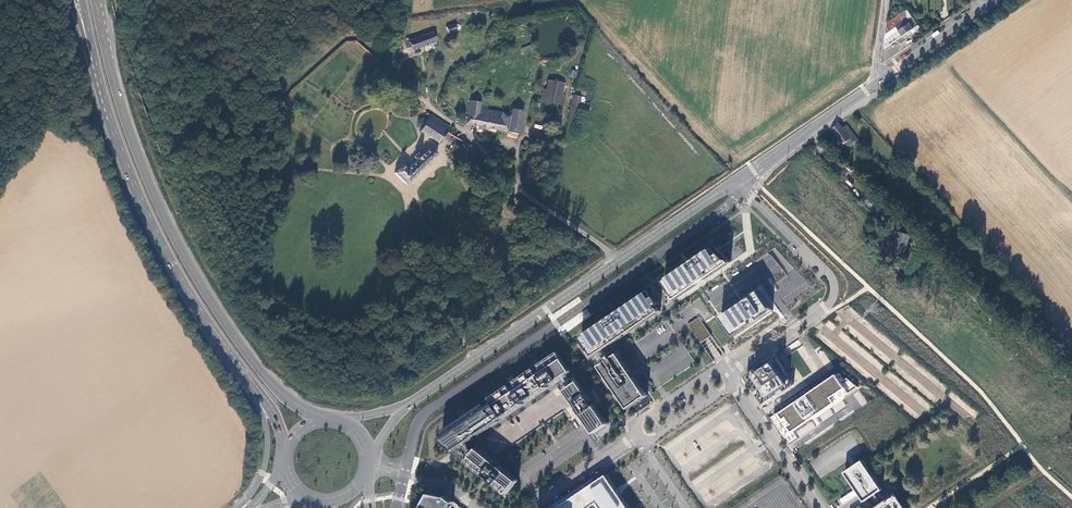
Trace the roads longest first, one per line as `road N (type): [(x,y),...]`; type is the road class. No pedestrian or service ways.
road 1 (primary): [(320,420),(269,382),(183,255),(140,164),(106,49)]
road 2 (secondary): [(737,179),(404,407)]
road 3 (primary): [(92,50),(148,213),(201,312),(260,397)]
road 4 (unclassified): [(727,376),(835,293),(828,273),(737,179)]
road 5 (secondary): [(881,77),(737,179)]
road 6 (unclassified): [(820,507),(727,376)]
road 7 (secondary): [(994,0),(881,77)]
road 8 (unclassified): [(727,376),(718,368),(639,423),(631,439)]
road 9 (tertiary): [(366,468),(452,484),(483,507)]
road 10 (unclassified): [(631,439),(652,438),(725,391),(727,376)]
road 11 (primary): [(260,397),(266,460),(237,507)]

